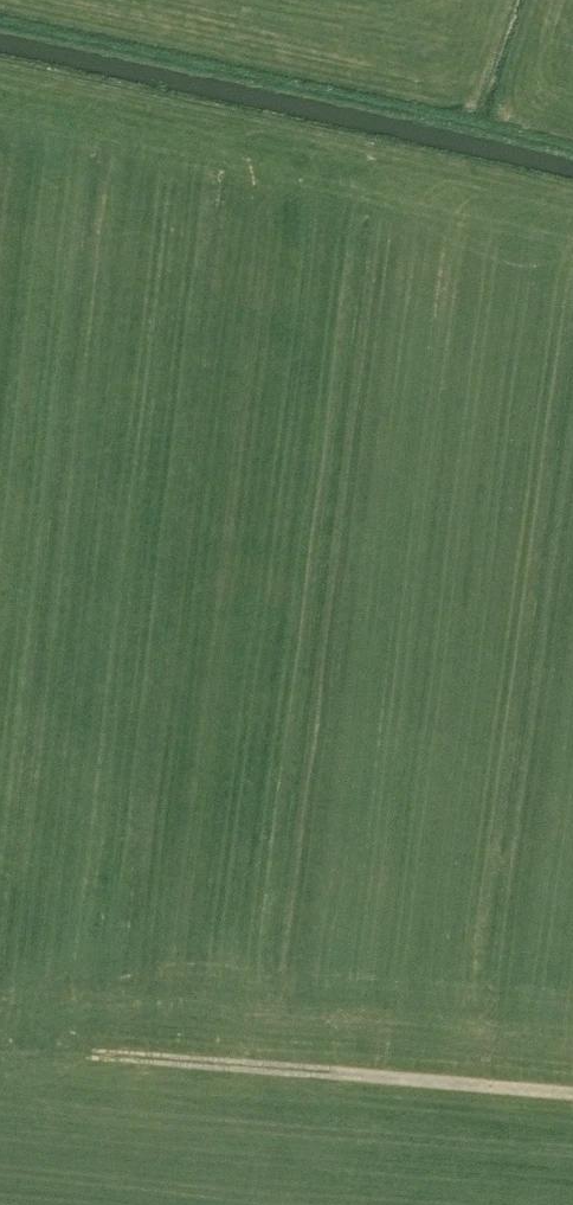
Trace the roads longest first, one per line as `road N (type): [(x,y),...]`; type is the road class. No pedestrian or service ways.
road 1 (track): [(572,1093),(0,1054)]

